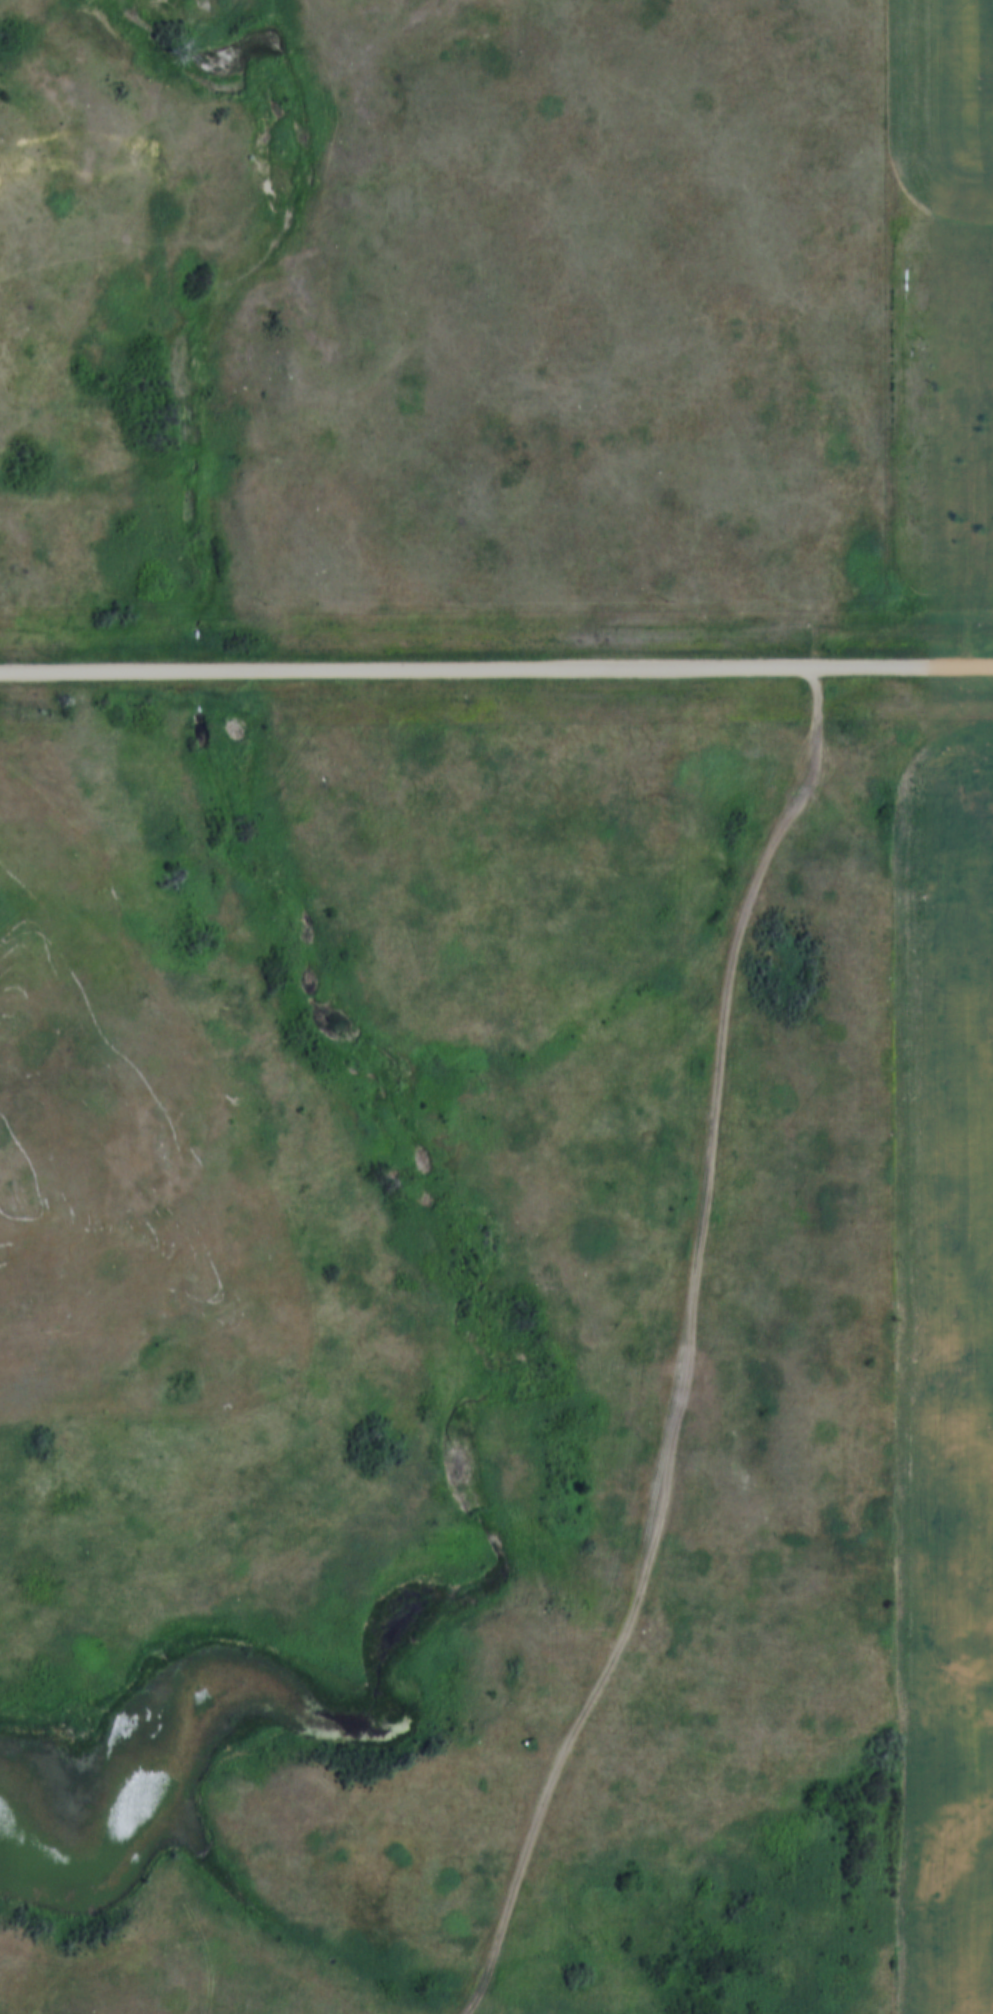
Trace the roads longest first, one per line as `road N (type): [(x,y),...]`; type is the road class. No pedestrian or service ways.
road 1 (track): [(454,2013),(480,1969),(549,1786),(630,1610),(689,1330),(739,934),(808,787),(819,667)]
road 2 (track): [(972,365),(971,551),(957,665)]

